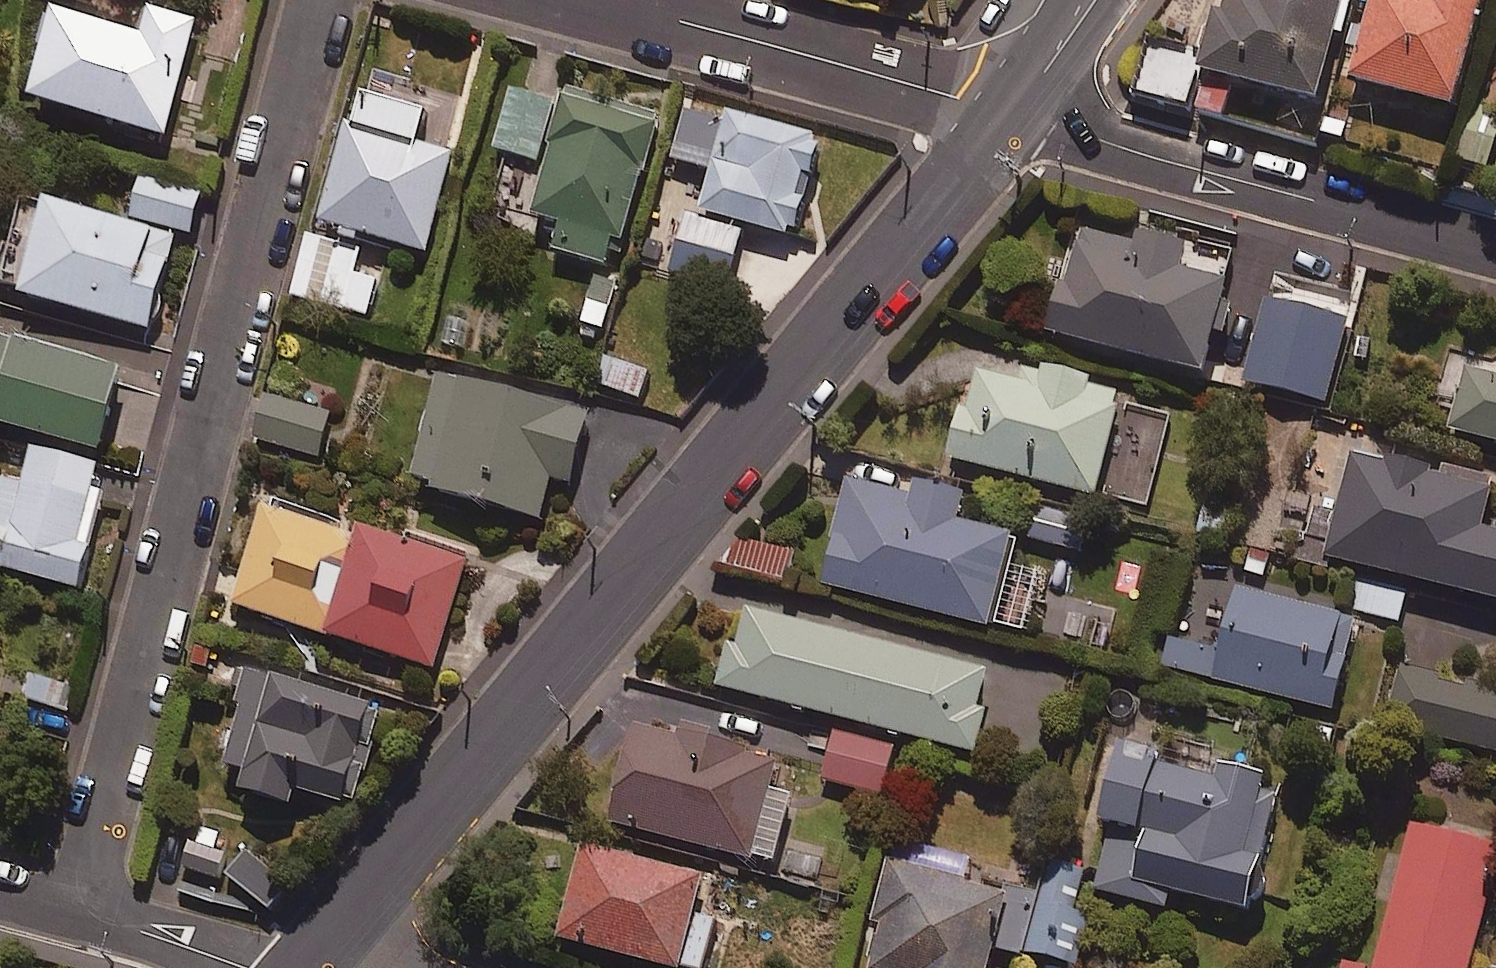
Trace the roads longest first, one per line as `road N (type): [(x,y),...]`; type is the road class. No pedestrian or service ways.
road 1 (tertiary): [(287,967),(994,110)]
road 2 (tertiary): [(1028,119),(929,250),(326,967)]
road 3 (residential): [(87,914),(321,0)]
road 4 (residential): [(1028,119),(1495,250)]
road 5 (residential): [(579,0),(994,110)]
road 6 (residential): [(87,914),(262,967)]
road 7 (tertiary): [(1112,0),(1028,119)]
road 8 (tertiary): [(994,110),(1003,49),(1037,0)]

